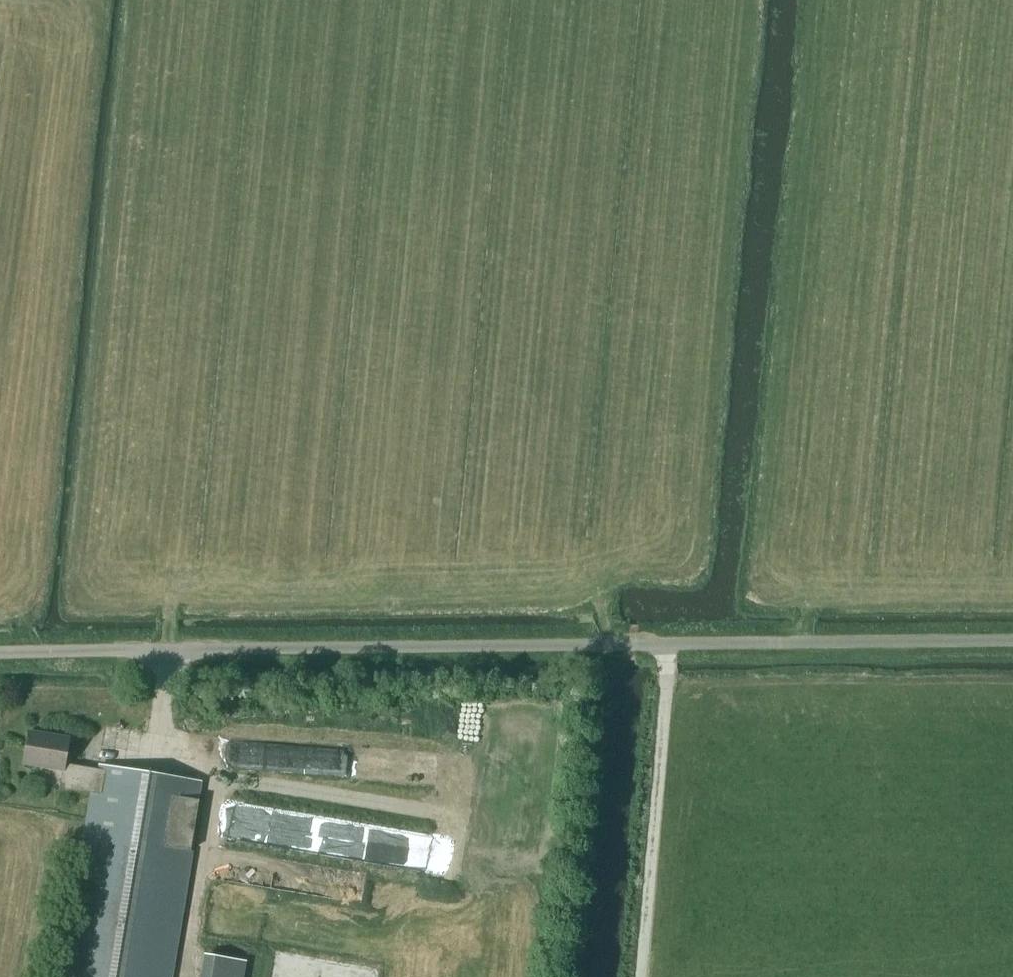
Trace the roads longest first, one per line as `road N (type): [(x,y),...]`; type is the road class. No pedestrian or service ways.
road 1 (unclassified): [(0,652),(1012,641)]

